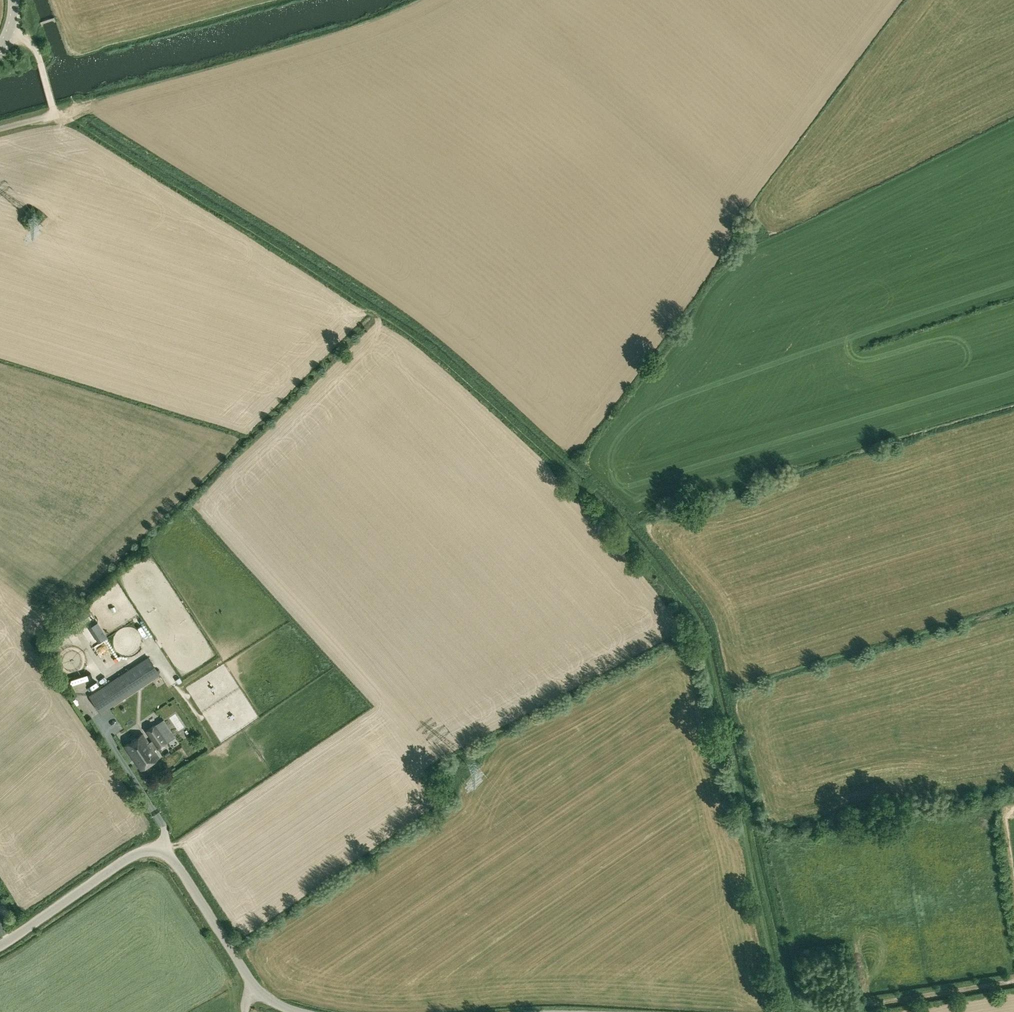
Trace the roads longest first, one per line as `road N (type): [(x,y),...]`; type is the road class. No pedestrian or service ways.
road 1 (unclassified): [(297,1011),(253,986),(174,860),(158,849),(130,857),(0,947)]

